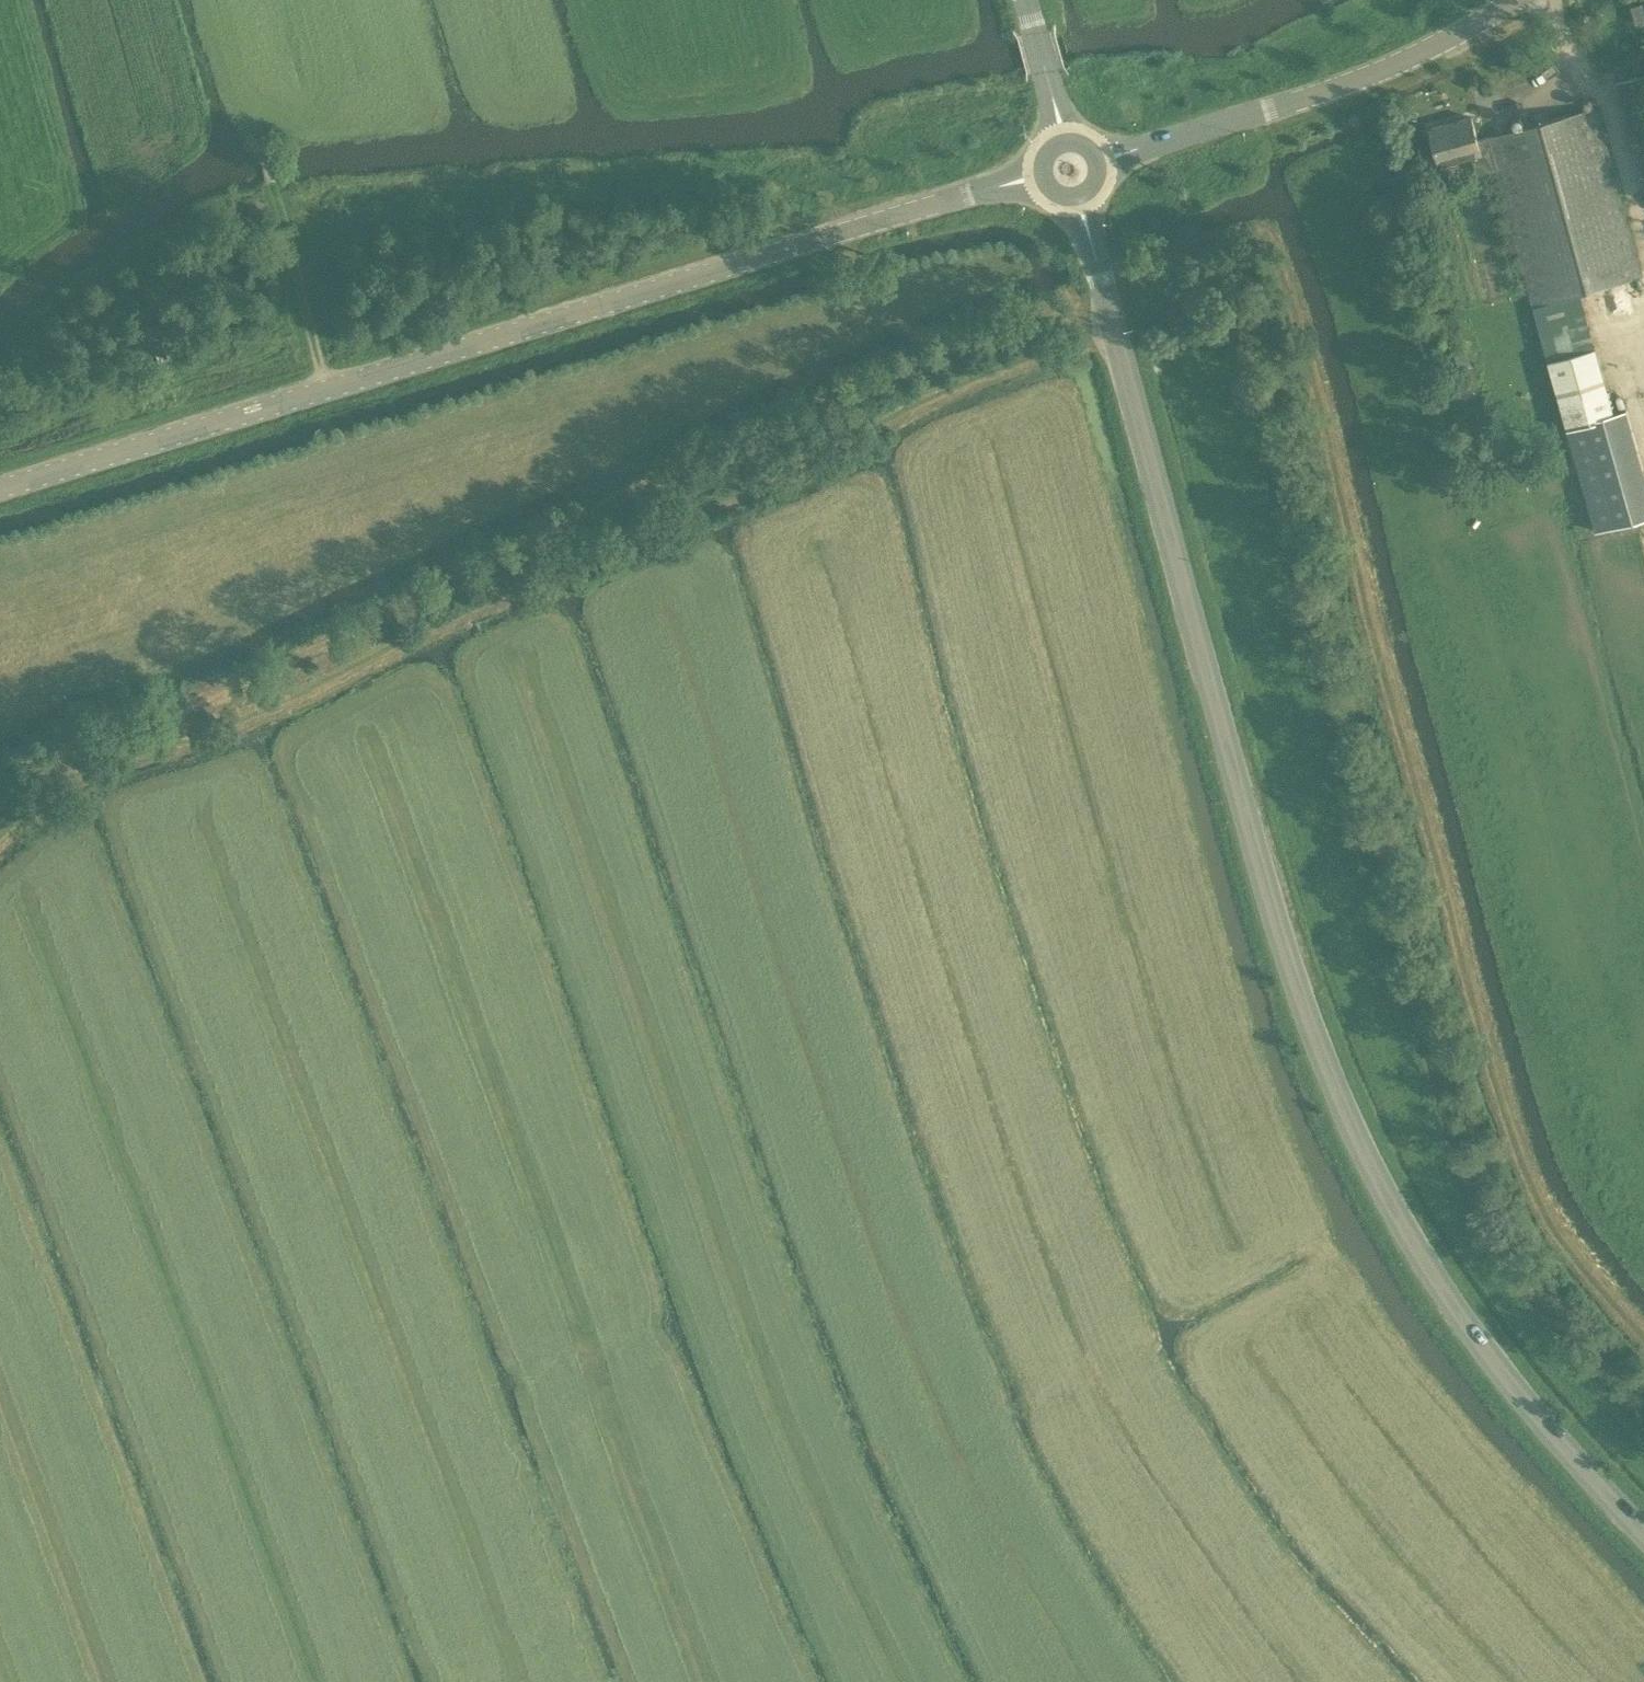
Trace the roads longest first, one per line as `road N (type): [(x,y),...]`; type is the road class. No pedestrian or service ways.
road 1 (tertiary): [(1643,1526),(1479,1339),(1384,1187),(1295,982),(1080,198)]
road 2 (unclassified): [(0,489),(1041,176)]
road 3 (unclassified): [(1099,160),(1330,91),(1431,50),(1516,0)]
road 4 (tertiary): [(1062,140),(1025,0)]

